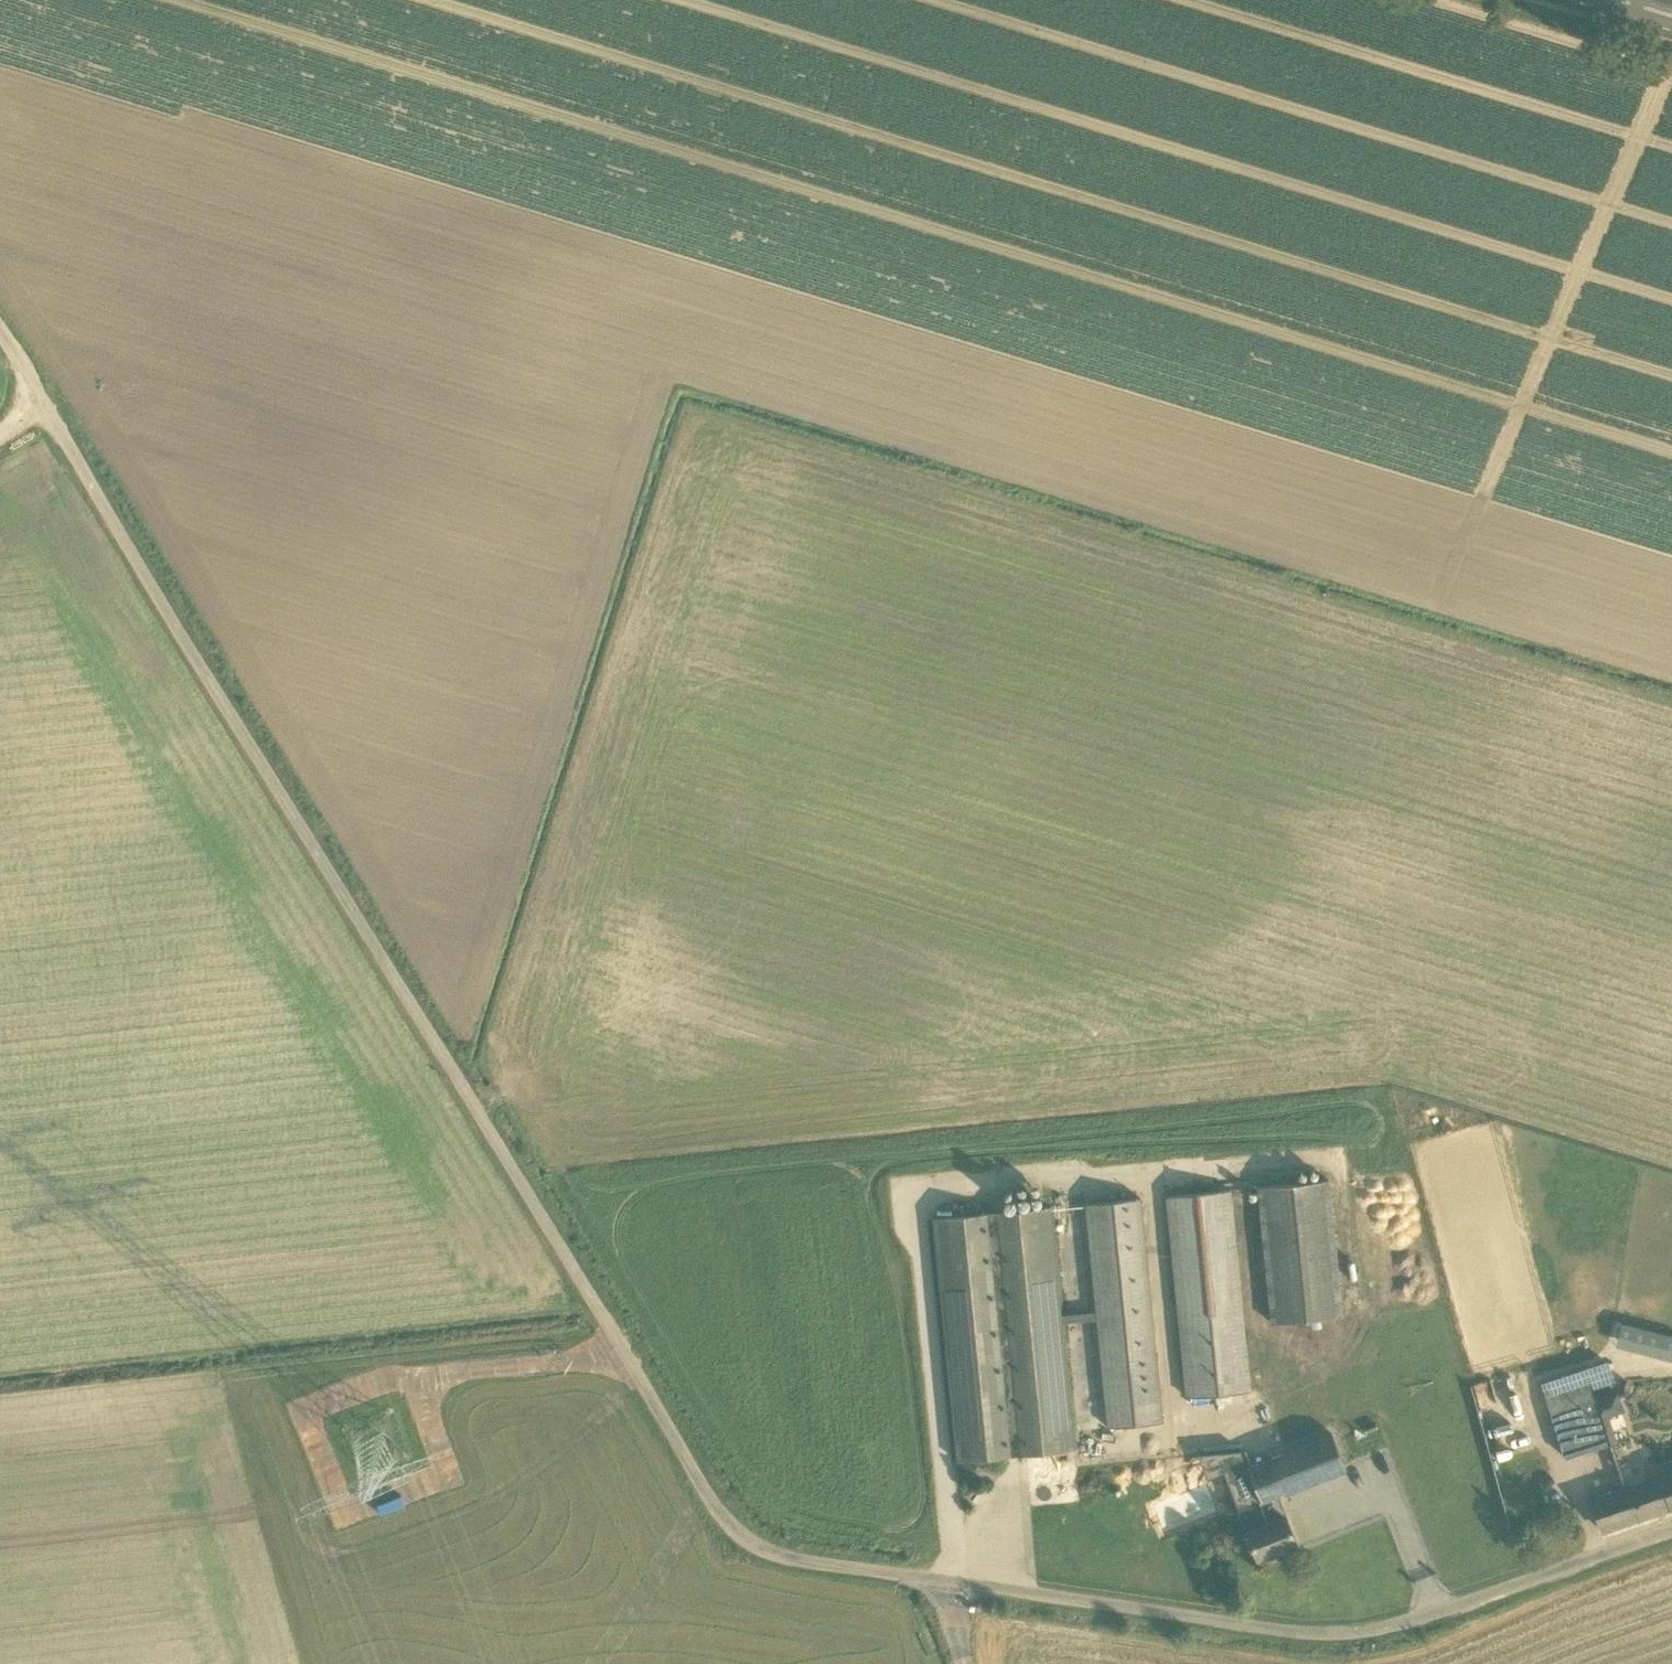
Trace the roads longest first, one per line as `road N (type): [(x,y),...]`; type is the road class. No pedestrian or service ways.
road 1 (unclassified): [(1671,1535),(1478,1606),(1372,1633),(1278,1635),(784,1557),(732,1530),(0,335)]

